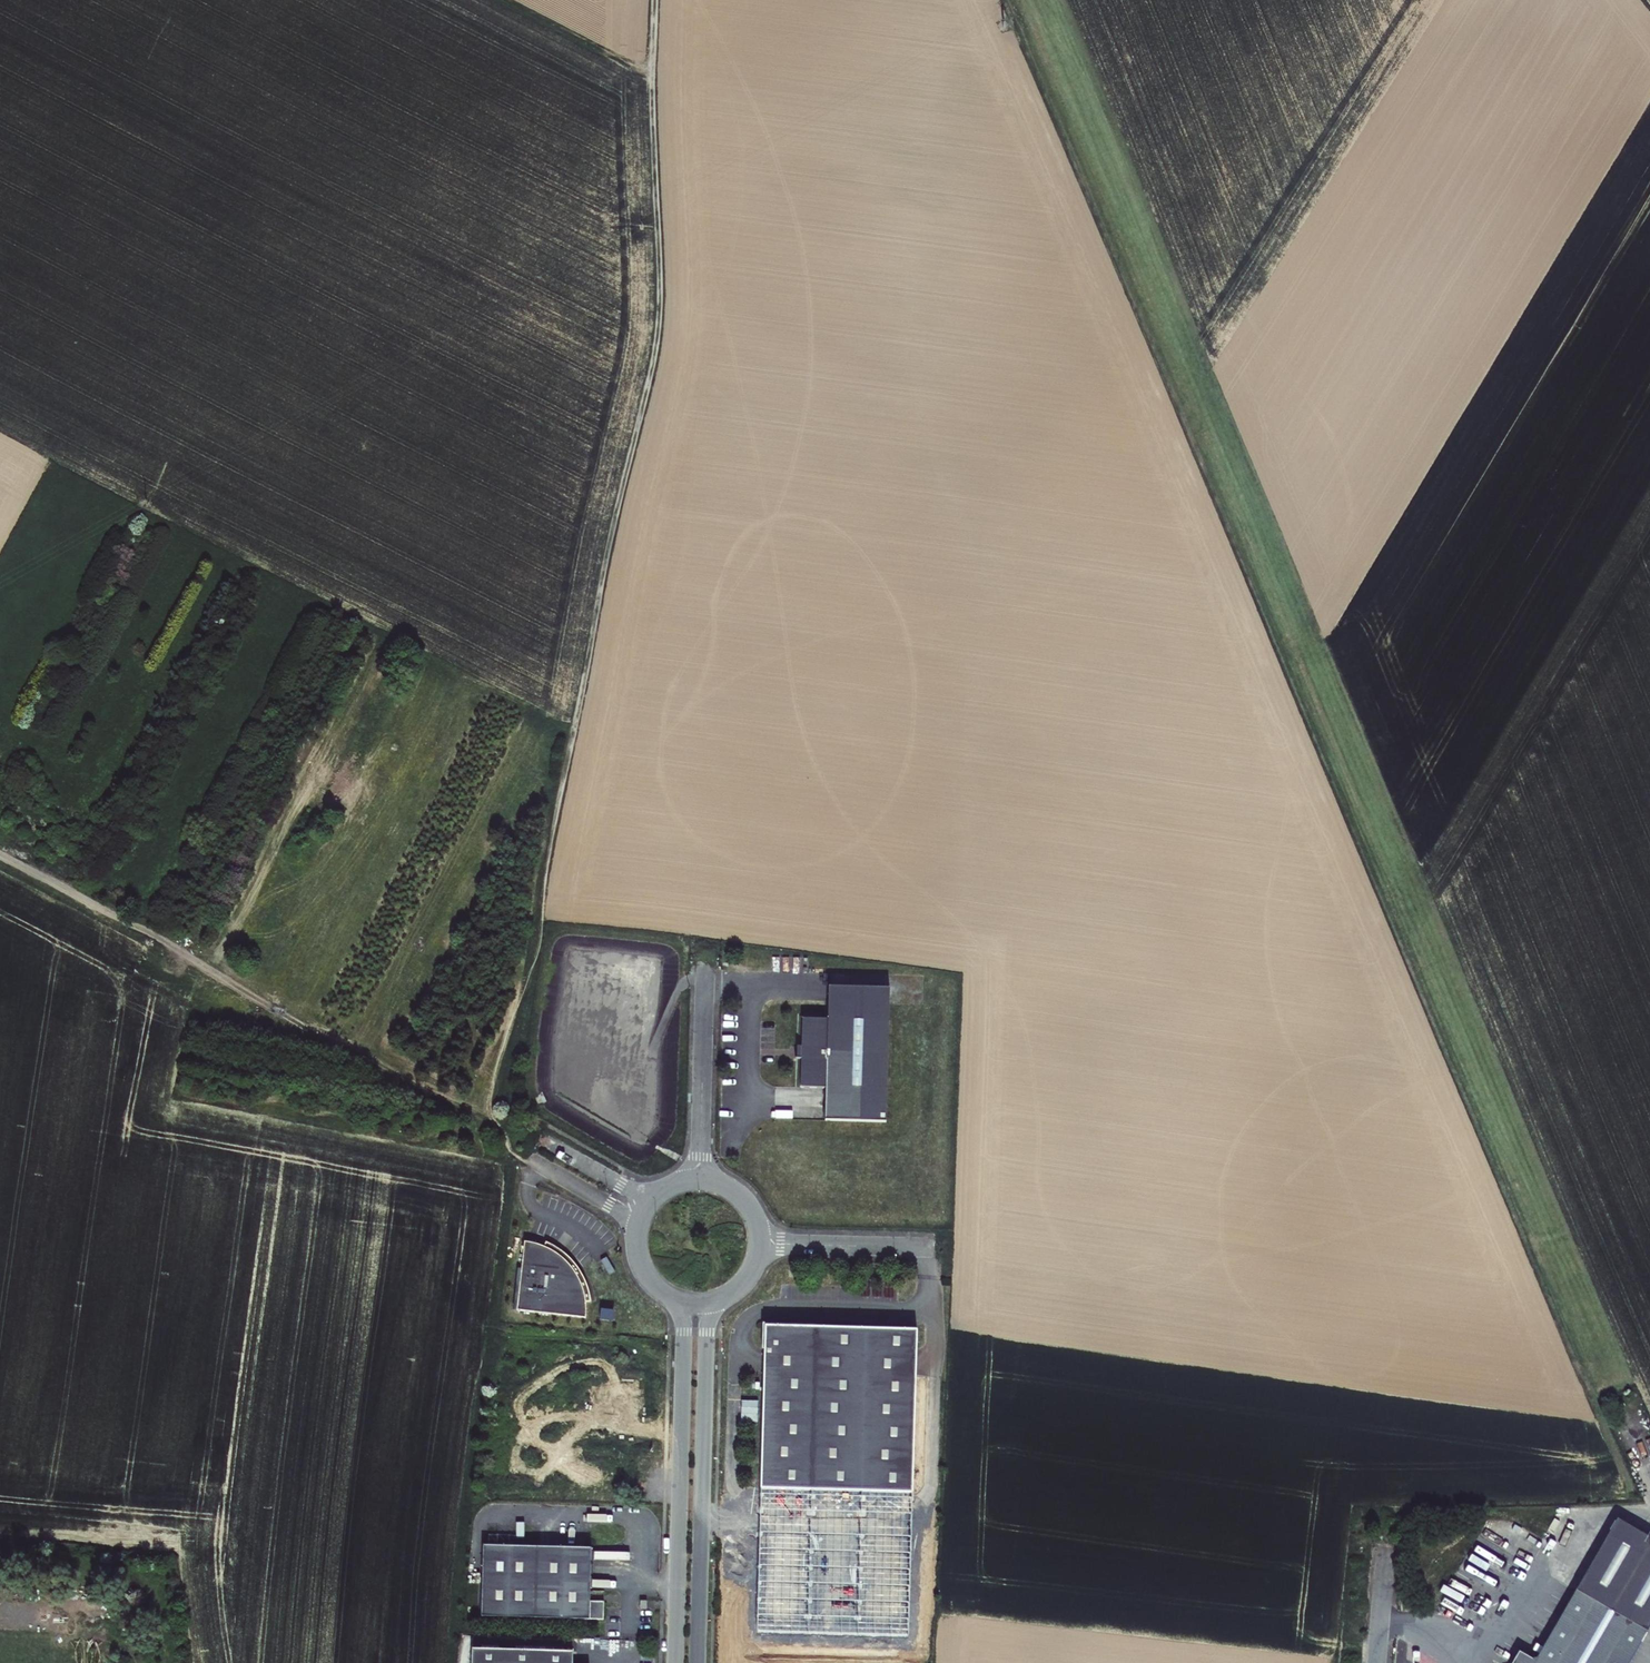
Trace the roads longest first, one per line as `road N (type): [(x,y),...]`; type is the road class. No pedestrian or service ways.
road 1 (track): [(653,71),(658,343),(551,836),(540,943),(489,1105),(507,1133)]
road 2 (track): [(0,849),(527,1143)]
road 3 (track): [(1007,0),(1181,413)]
road 4 (tertiary): [(698,1662),(707,1333),(728,1295)]
road 5 (tertiary): [(668,1295),(684,1332),(675,1662)]
road 6 (unclassified): [(759,1243),(934,1248)]
road 7 (track): [(653,71),(507,0)]
road 8 (tertiary): [(759,1243),(749,1208),(713,1183),(673,1186),(643,1214)]
road 9 (unclassified): [(643,1214),(527,1143)]

